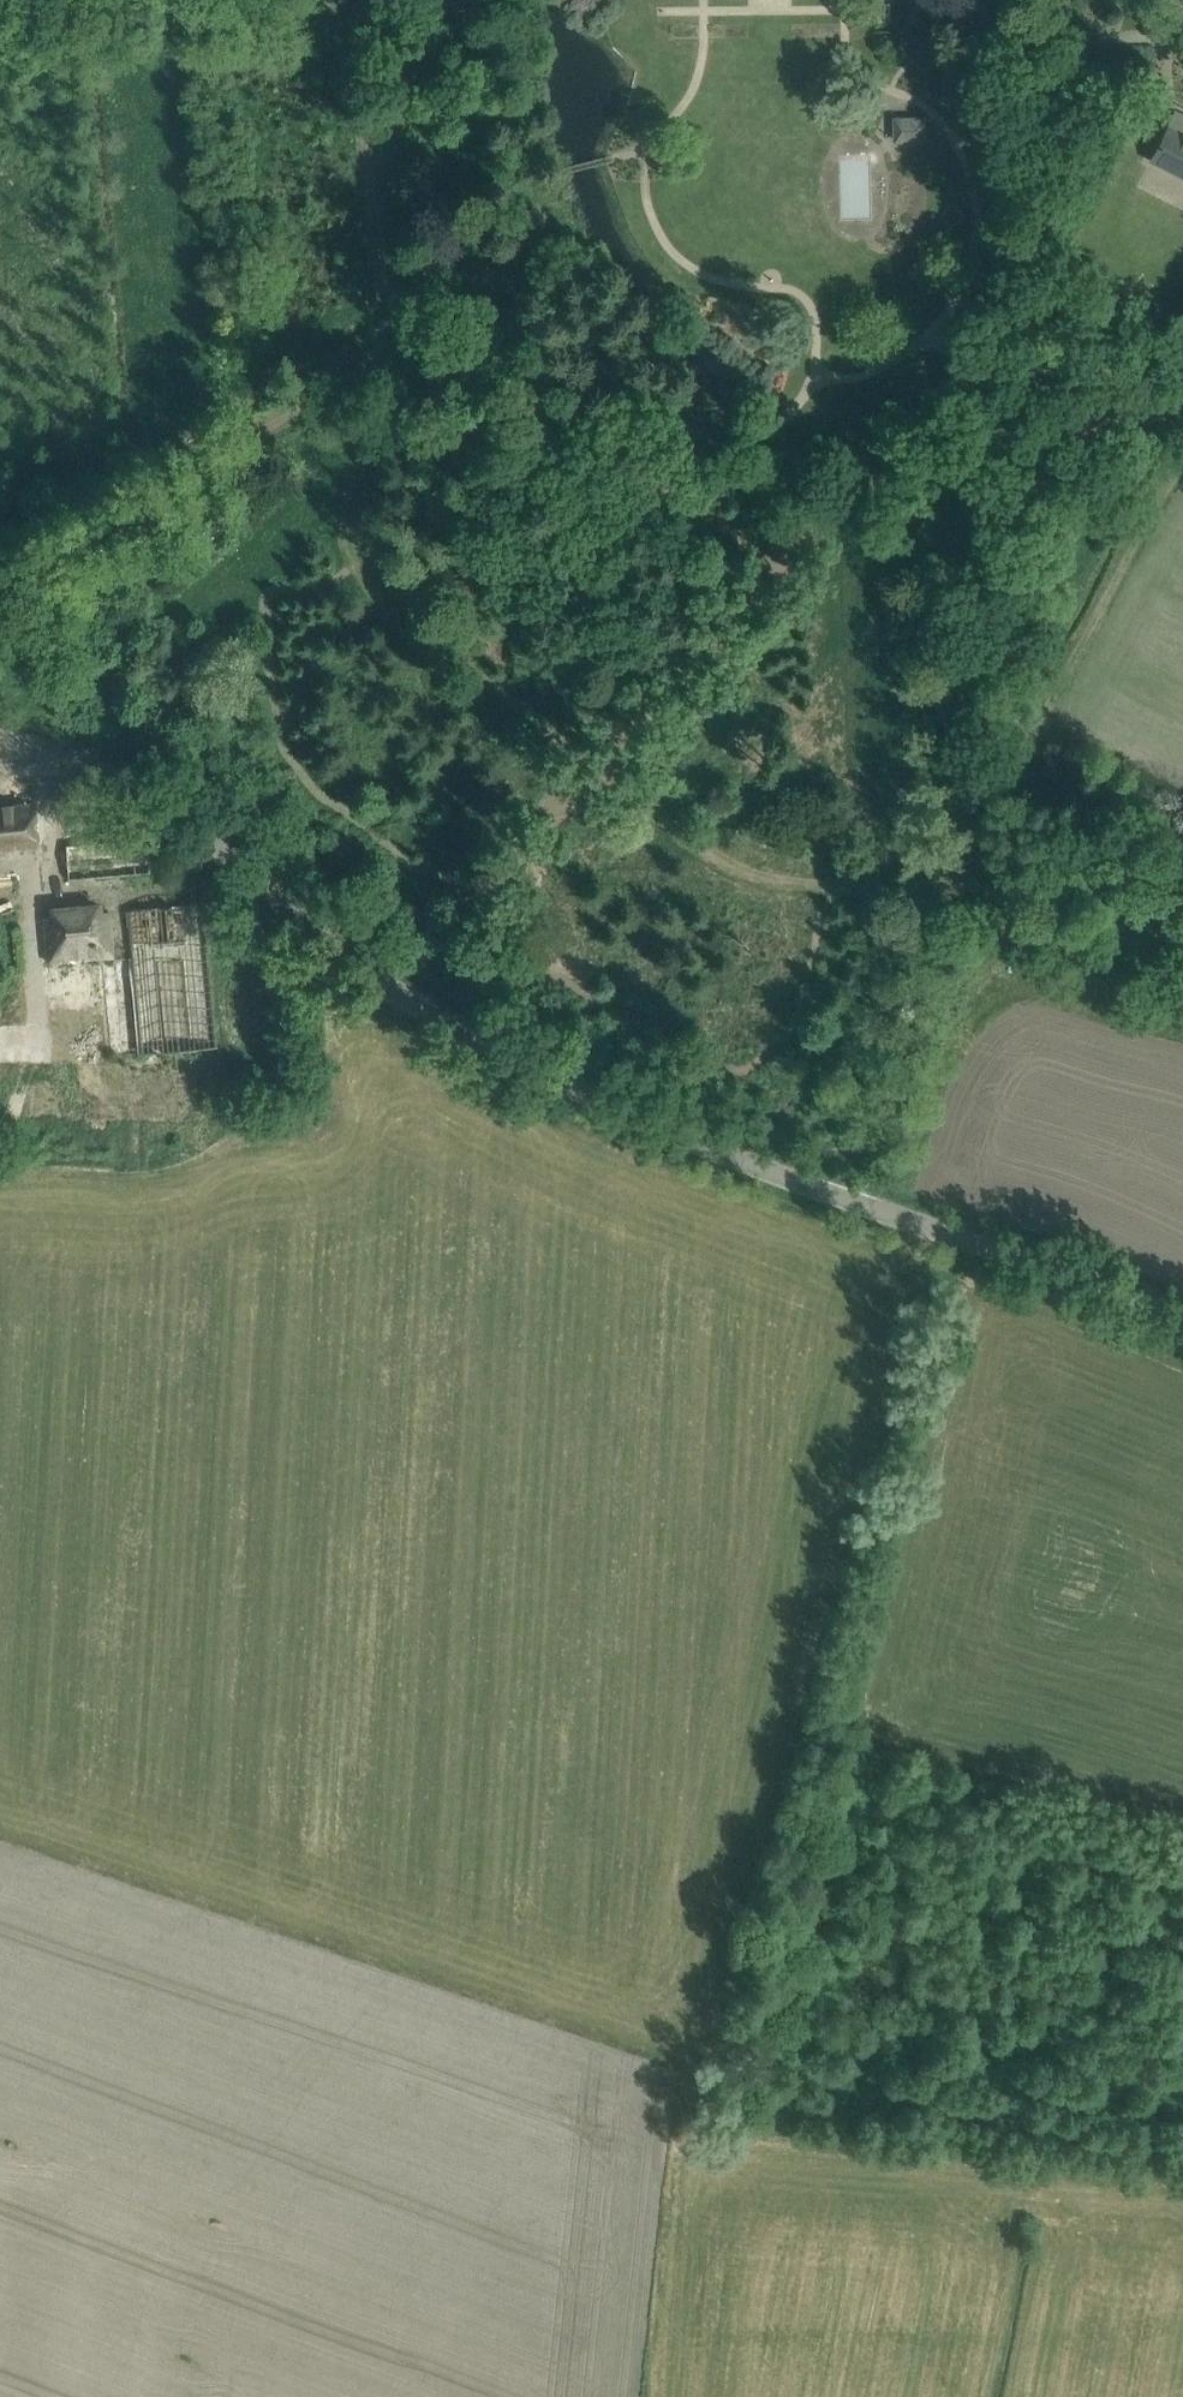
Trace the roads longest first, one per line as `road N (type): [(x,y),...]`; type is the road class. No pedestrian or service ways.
road 1 (unclassified): [(1182,1320),(652,1124),(494,1050),(381,980),(163,804),(69,758),(0,740)]

